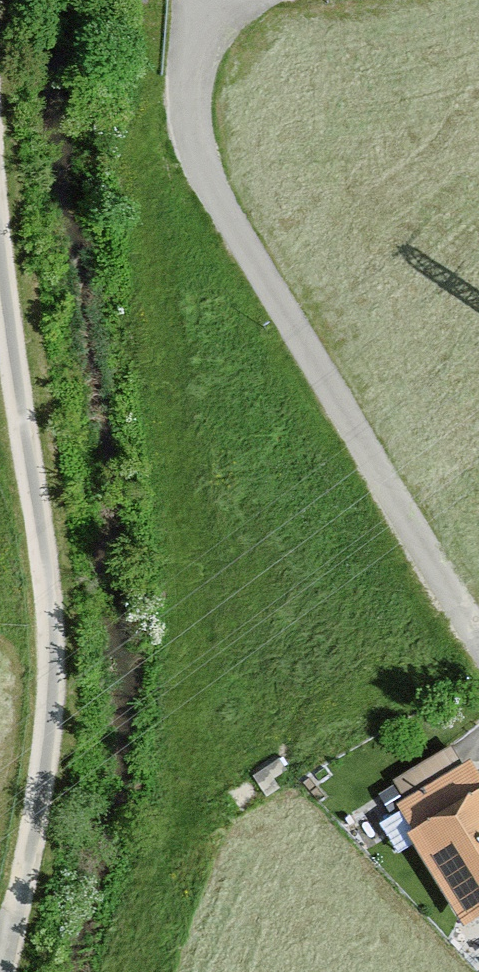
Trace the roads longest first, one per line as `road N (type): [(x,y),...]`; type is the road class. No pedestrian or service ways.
road 1 (track): [(4,971),(46,756),(52,668),(0,253)]
road 2 (residential): [(478,636),(197,155),(193,72),(225,0)]
road 3 (motorway): [(0,525),(478,237)]
road 4 (motorway): [(478,0),(312,111),(0,287)]

